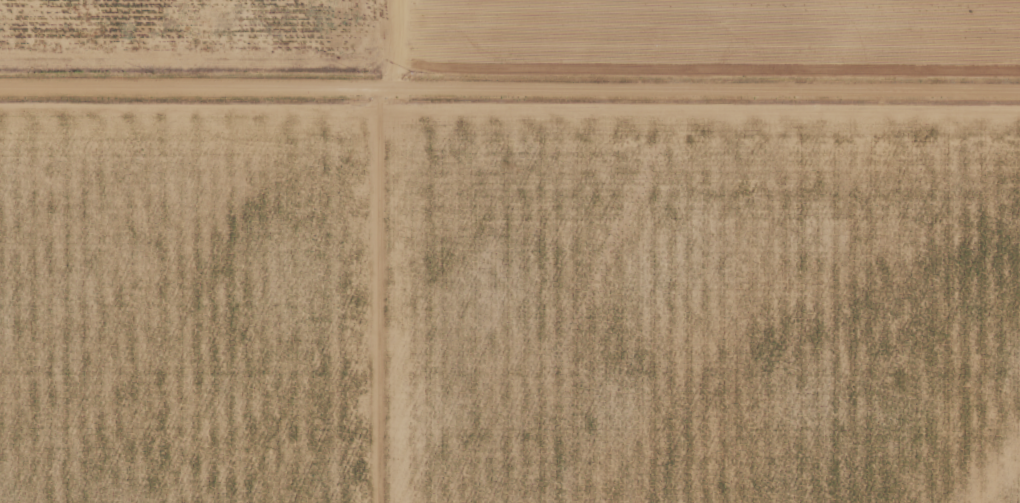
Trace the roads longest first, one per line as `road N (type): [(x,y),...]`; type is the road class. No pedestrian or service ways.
road 1 (residential): [(0,85),(1019,88)]
road 2 (residential): [(379,86),(378,502)]

